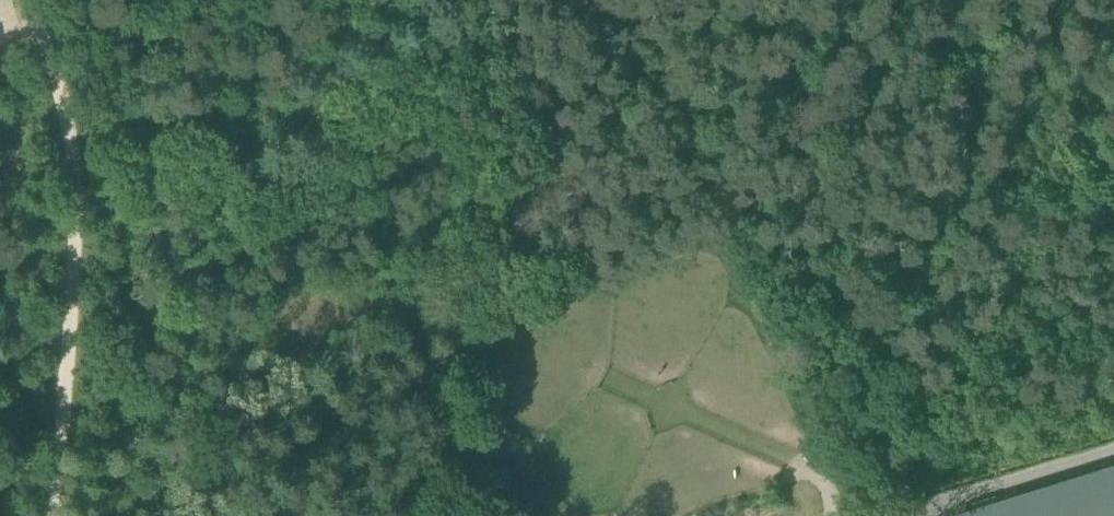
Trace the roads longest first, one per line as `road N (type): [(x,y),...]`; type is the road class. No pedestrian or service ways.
road 1 (track): [(614,0),(861,515)]
road 2 (track): [(49,515),(71,110),(34,0)]

